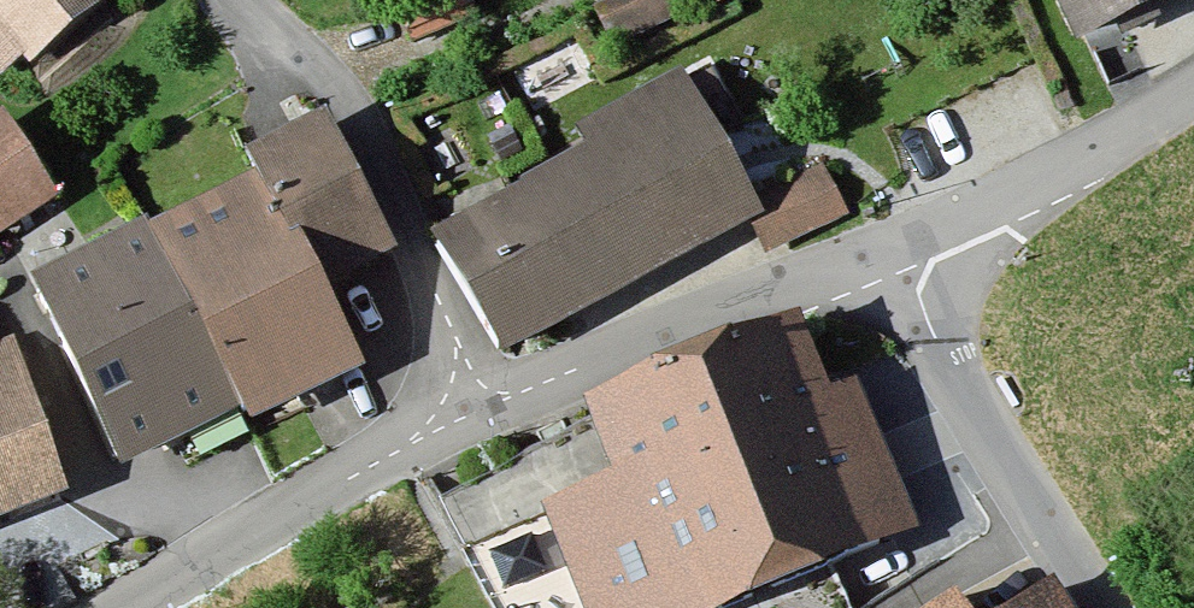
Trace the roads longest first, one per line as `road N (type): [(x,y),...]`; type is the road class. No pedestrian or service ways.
road 1 (tertiary): [(467,400),(911,232)]
road 2 (residential): [(238,0),(334,79),(454,328),(467,400)]
road 3 (tertiary): [(1106,607),(940,338),(911,232)]
road 4 (tertiary): [(135,607),(467,400)]
road 5 (residential): [(911,232),(1138,128),(1193,91)]

